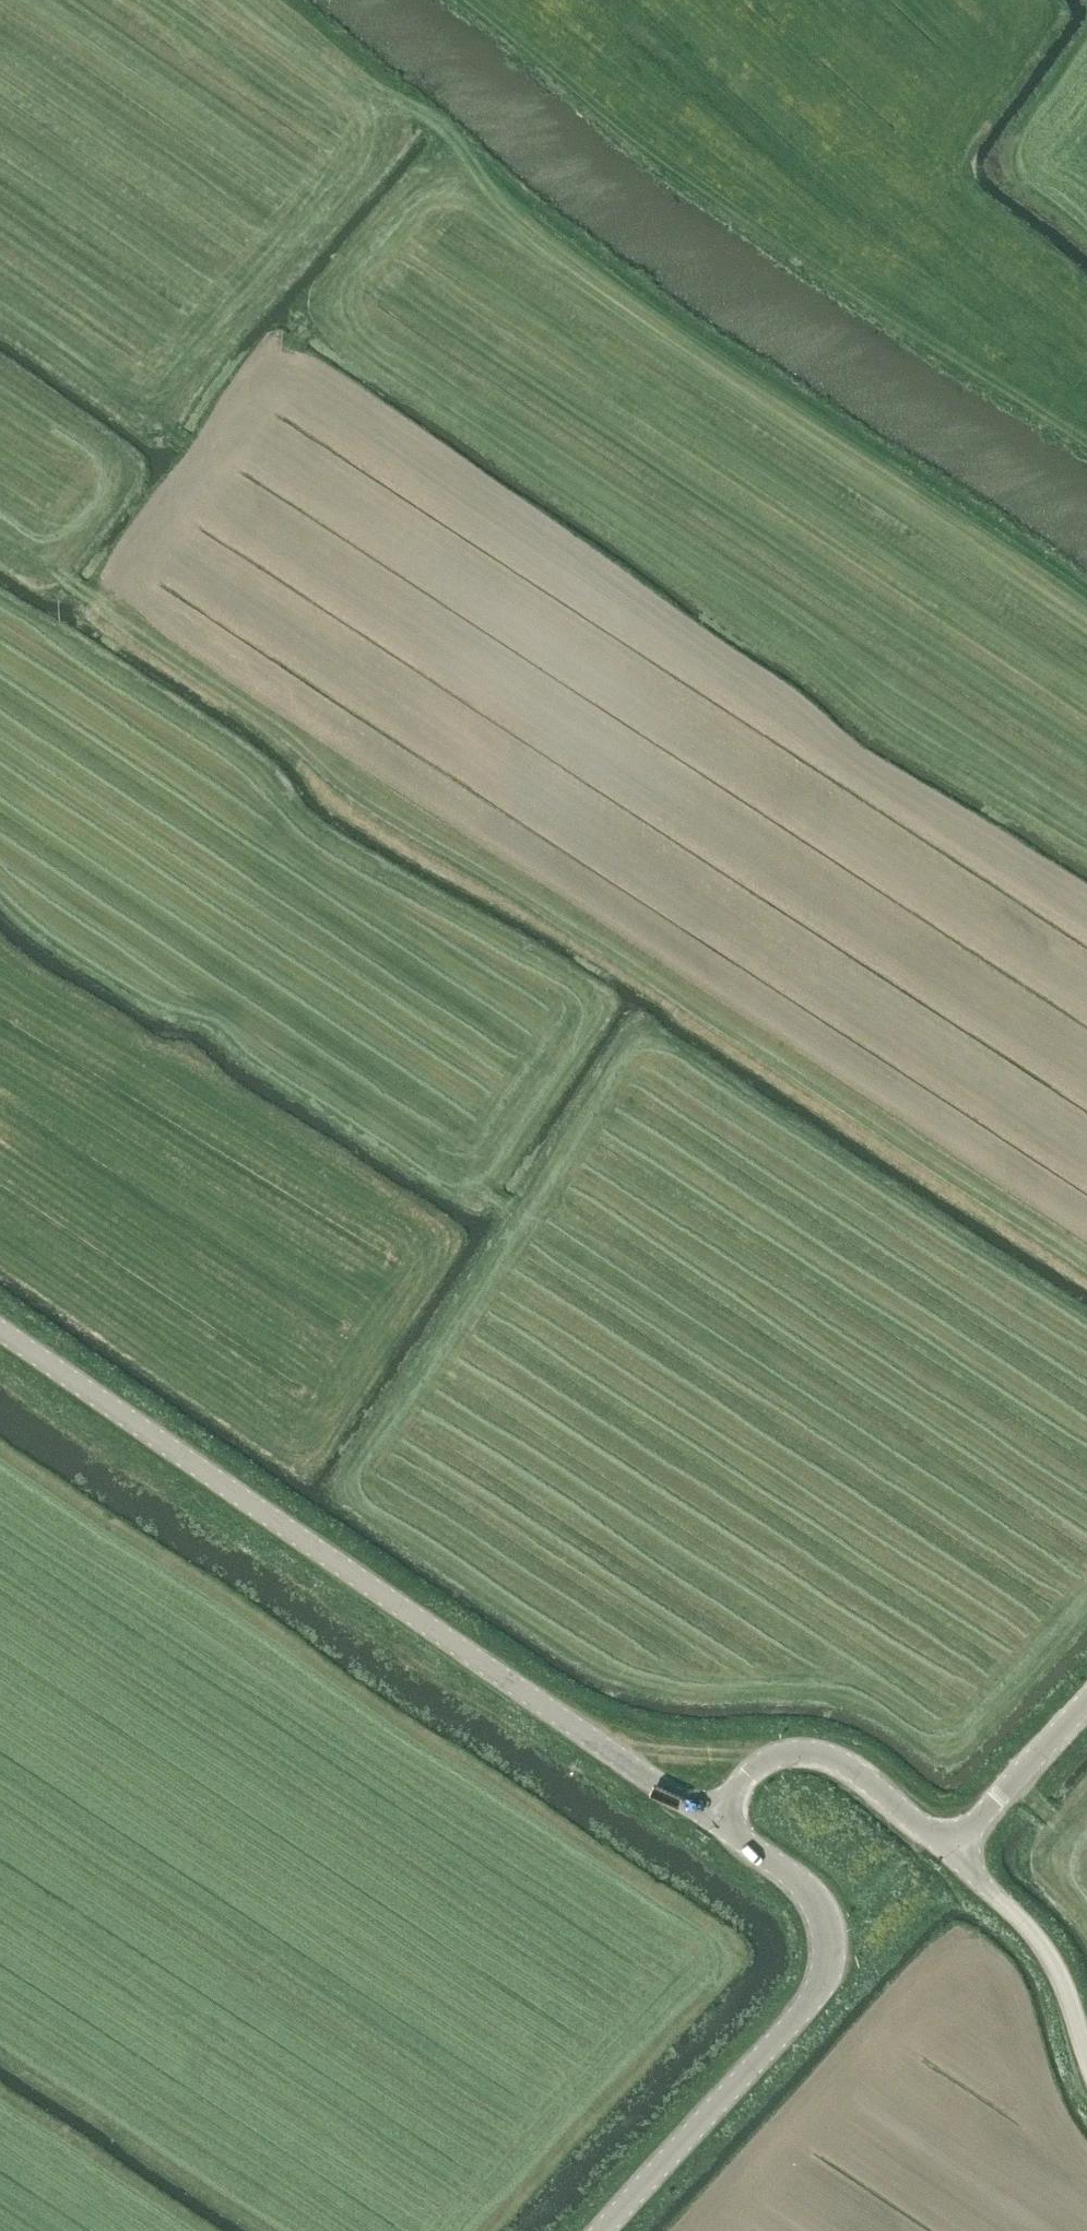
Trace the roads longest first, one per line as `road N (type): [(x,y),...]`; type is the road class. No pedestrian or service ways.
road 1 (secondary): [(712,1820),(0,1330)]
road 2 (tertiary): [(602,2230),(785,2033),(824,1967),(822,1923),(801,1883),(712,1820)]
road 3 (secondary): [(950,1850),(851,1766),(819,1753),(786,1752),(758,1767),(712,1820)]
road 4 (unclassified): [(1086,2039),(1076,1999),(1031,1923),(950,1850)]
road 5 (secondary): [(950,1850),(1086,1703)]

